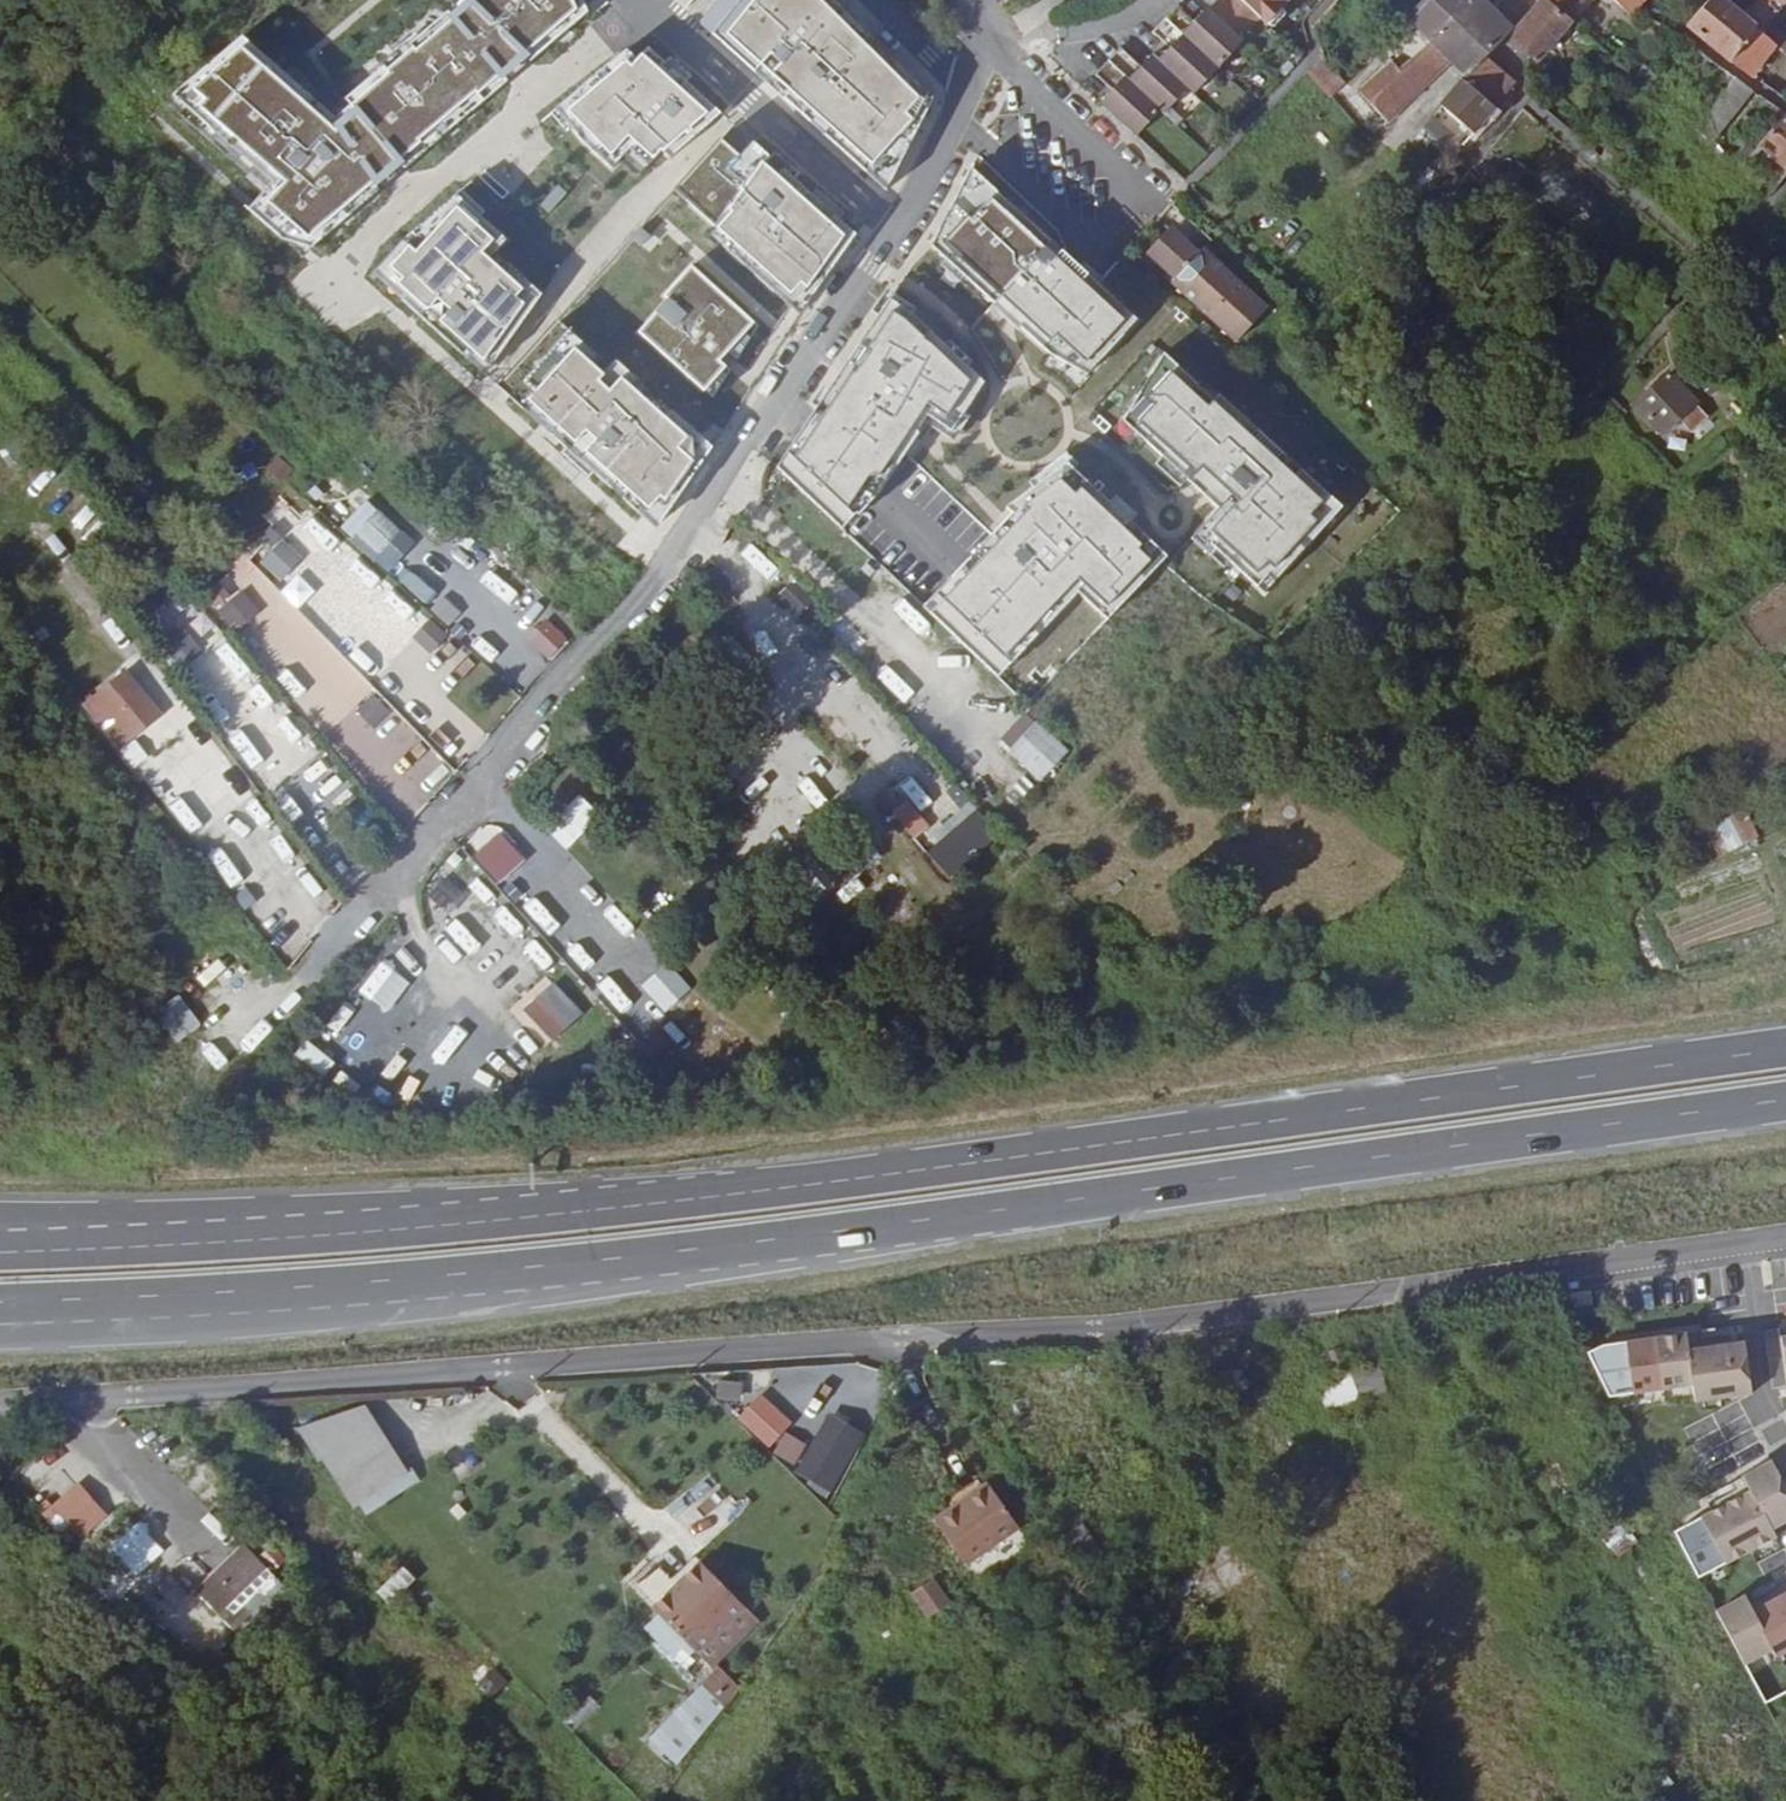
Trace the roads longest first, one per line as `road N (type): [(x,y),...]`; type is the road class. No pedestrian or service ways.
road 1 (trunk): [(0,1303),(422,1281),(744,1246),(1785,1101)]
road 2 (trunk): [(1785,1044),(711,1195),(0,1247)]
road 3 (residential): [(0,1399),(1120,1327),(1748,1243)]
road 4 (unclassified): [(367,899),(510,746),(644,584),(895,233)]
road 5 (track): [(0,1162),(79,1163),(136,1152),(367,899)]
road 6 (residential): [(895,233),(646,0)]
road 7 (residential): [(1785,1445),(1765,1404),(1748,1243)]
road 8 (unclassified): [(1160,0),(1098,42),(980,56)]
road 9 (unclassified): [(895,233),(968,92)]
road 10 (residential): [(873,0),(968,92)]

